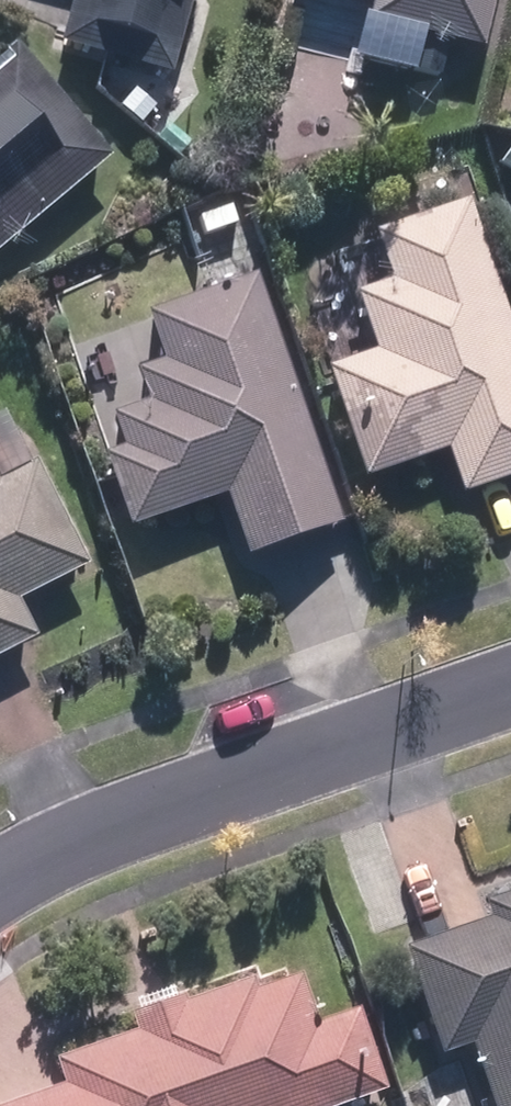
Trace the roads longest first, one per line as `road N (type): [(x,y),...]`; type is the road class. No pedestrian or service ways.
road 1 (residential): [(0,879),(149,805),(510,689)]

